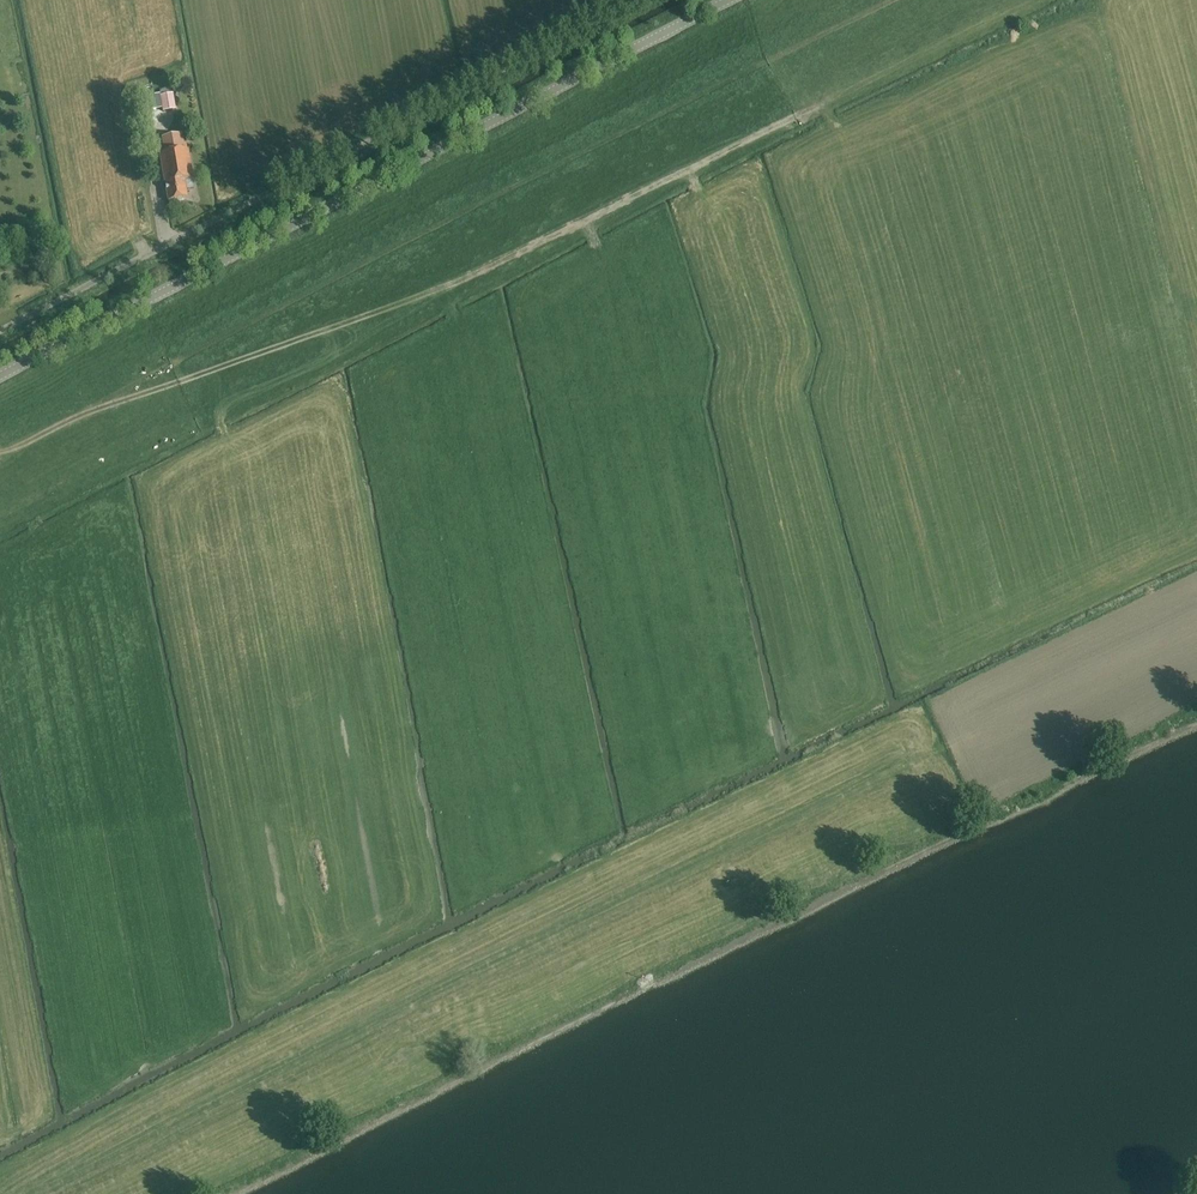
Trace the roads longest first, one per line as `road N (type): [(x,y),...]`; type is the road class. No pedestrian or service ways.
road 1 (unclassified): [(0,380),(736,0)]
road 2 (unclassified): [(0,334),(640,0)]

